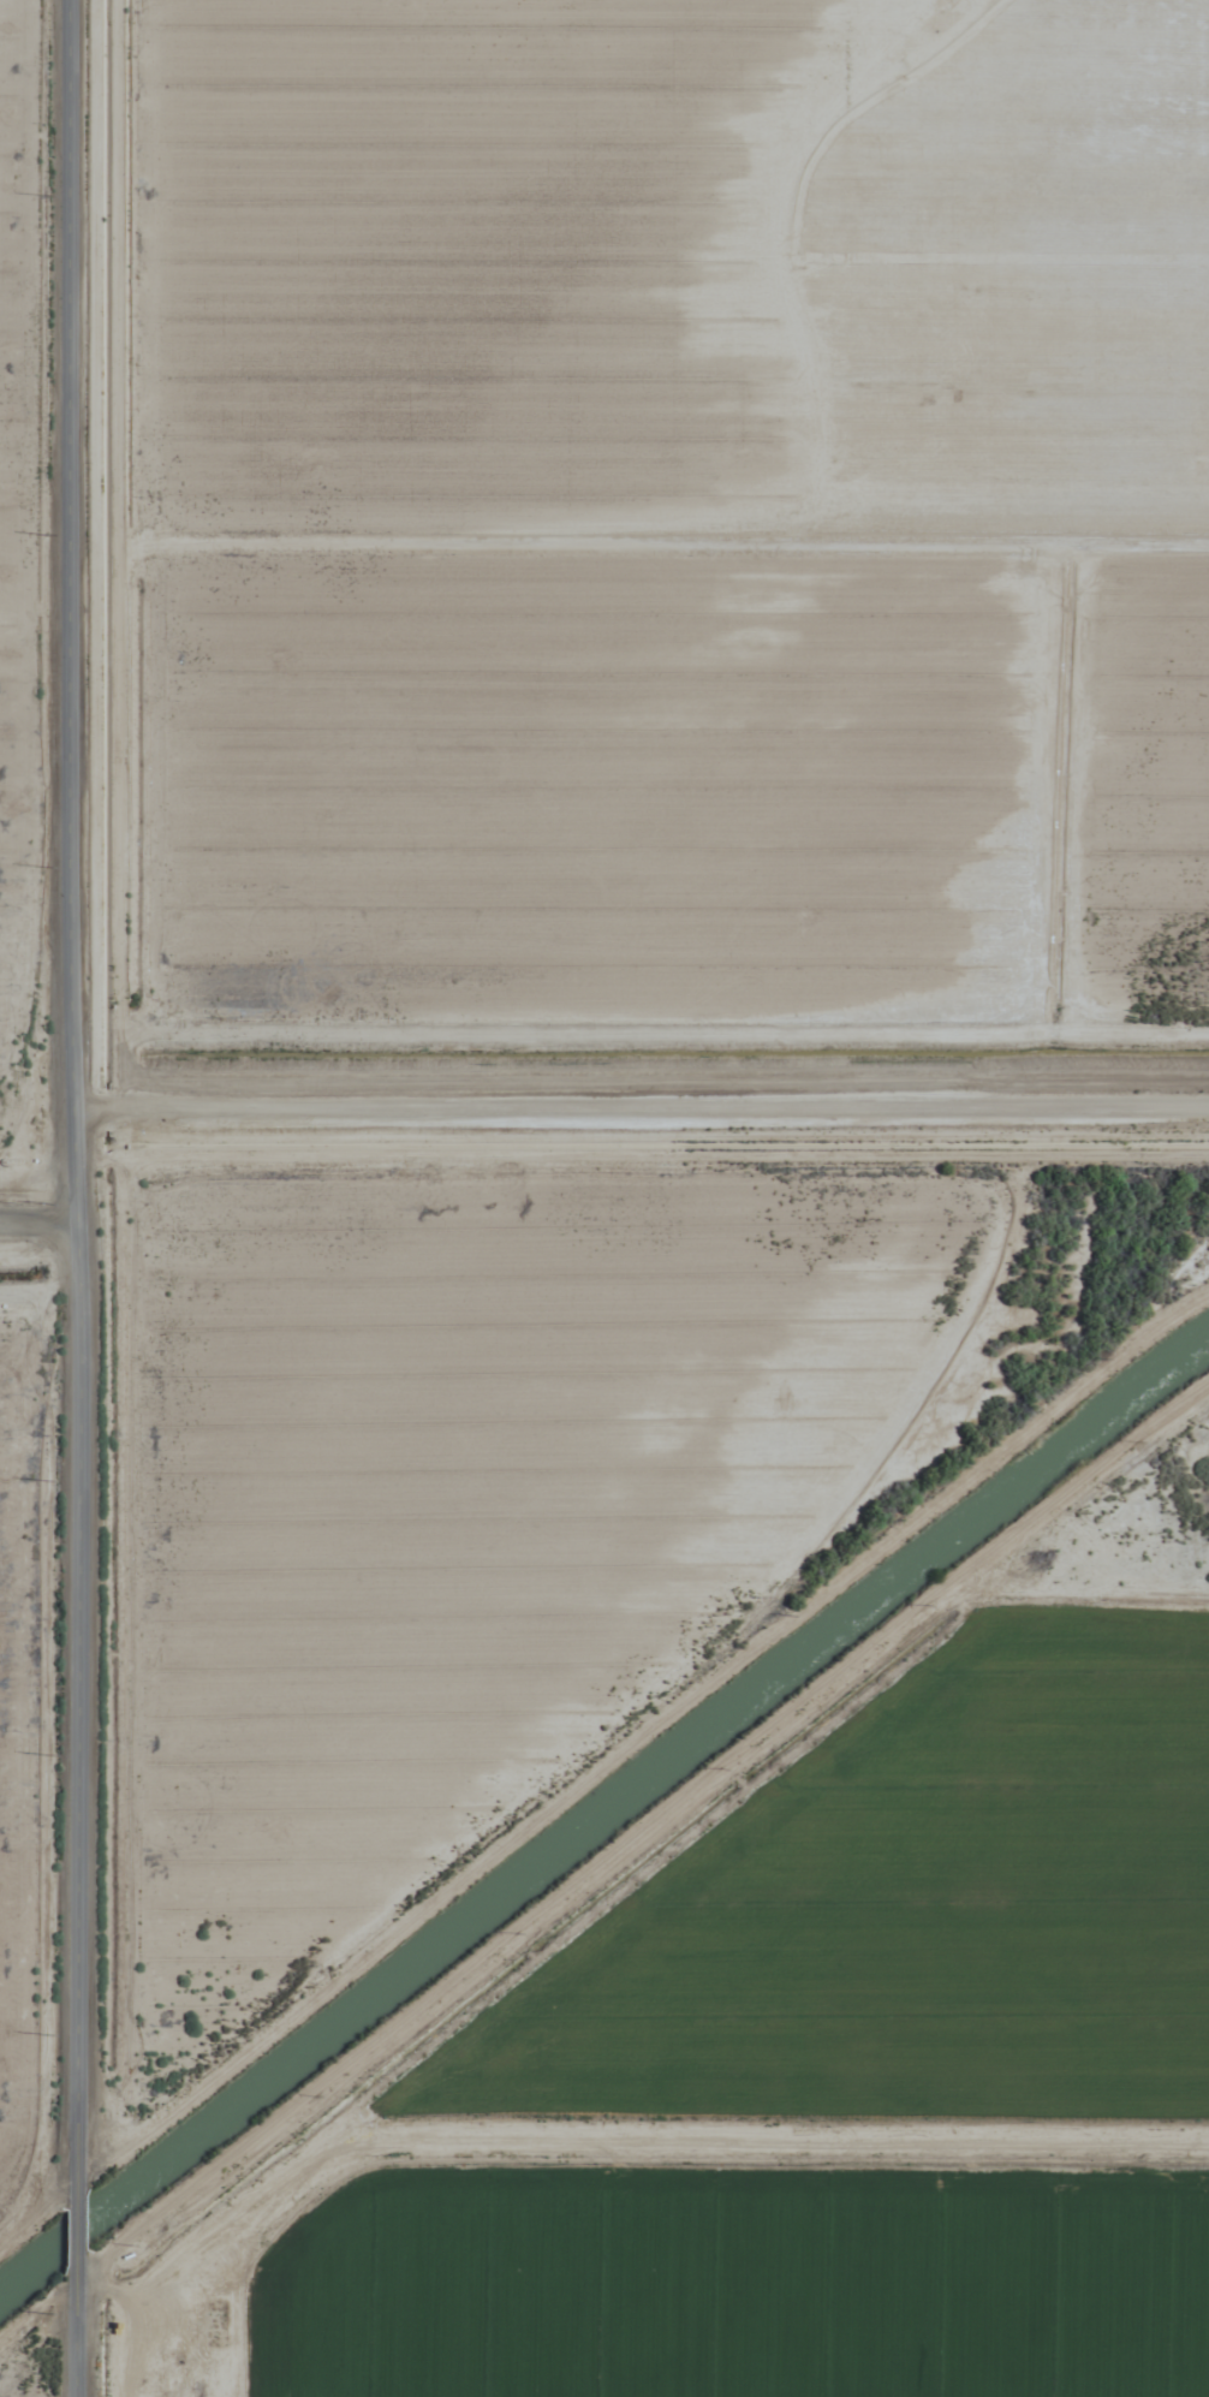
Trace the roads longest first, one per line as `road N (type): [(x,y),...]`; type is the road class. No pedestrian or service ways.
road 1 (residential): [(75,2187),(93,1266),(105,1186),(91,0)]
road 2 (residential): [(105,1186),(147,1161),(1208,1158)]
road 3 (residential): [(78,2396),(76,2264)]

